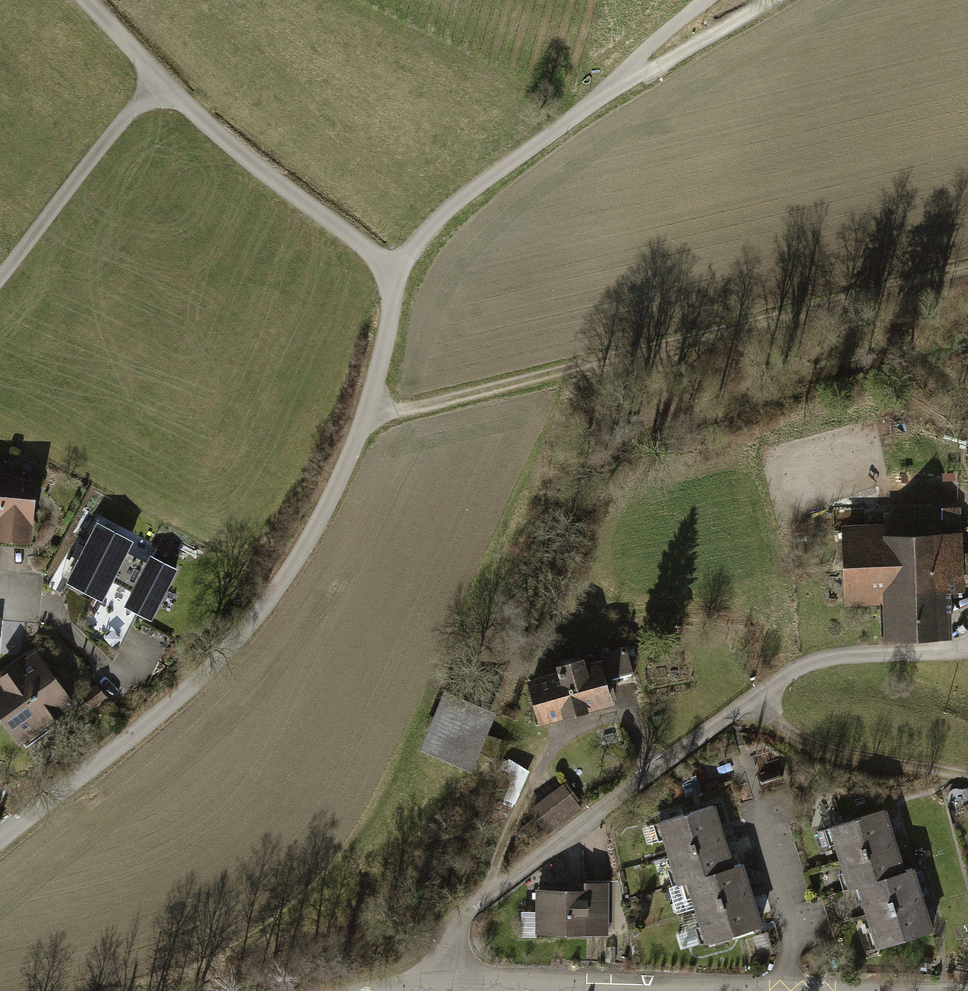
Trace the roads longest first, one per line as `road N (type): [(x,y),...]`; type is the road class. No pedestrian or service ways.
road 1 (track): [(396,269),(370,418),(967,280)]
road 2 (residential): [(445,984),(456,923),(469,907),(801,670),(833,659),(967,651)]
road 3 (residential): [(0,838),(205,681),(281,588),(370,418)]
road 4 (track): [(84,0),(271,179),(396,269)]
road 5 (track): [(396,269),(458,206),(607,88)]
road 6 (residential): [(0,279),(161,81)]
road 7 (residential): [(714,990),(469,984)]
road 8 (track): [(749,709),(823,748),(967,779)]
road 9 (track): [(607,88),(780,0)]
road 10 (track): [(607,88),(710,0)]

